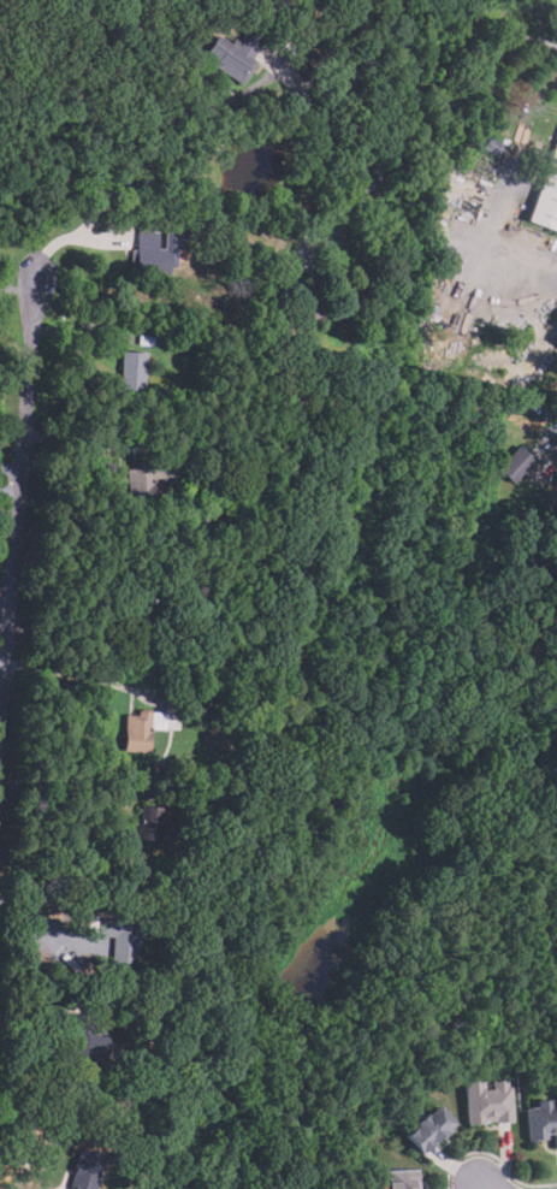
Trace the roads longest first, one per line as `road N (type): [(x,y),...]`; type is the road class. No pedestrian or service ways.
road 1 (residential): [(37,270),(0,741)]

